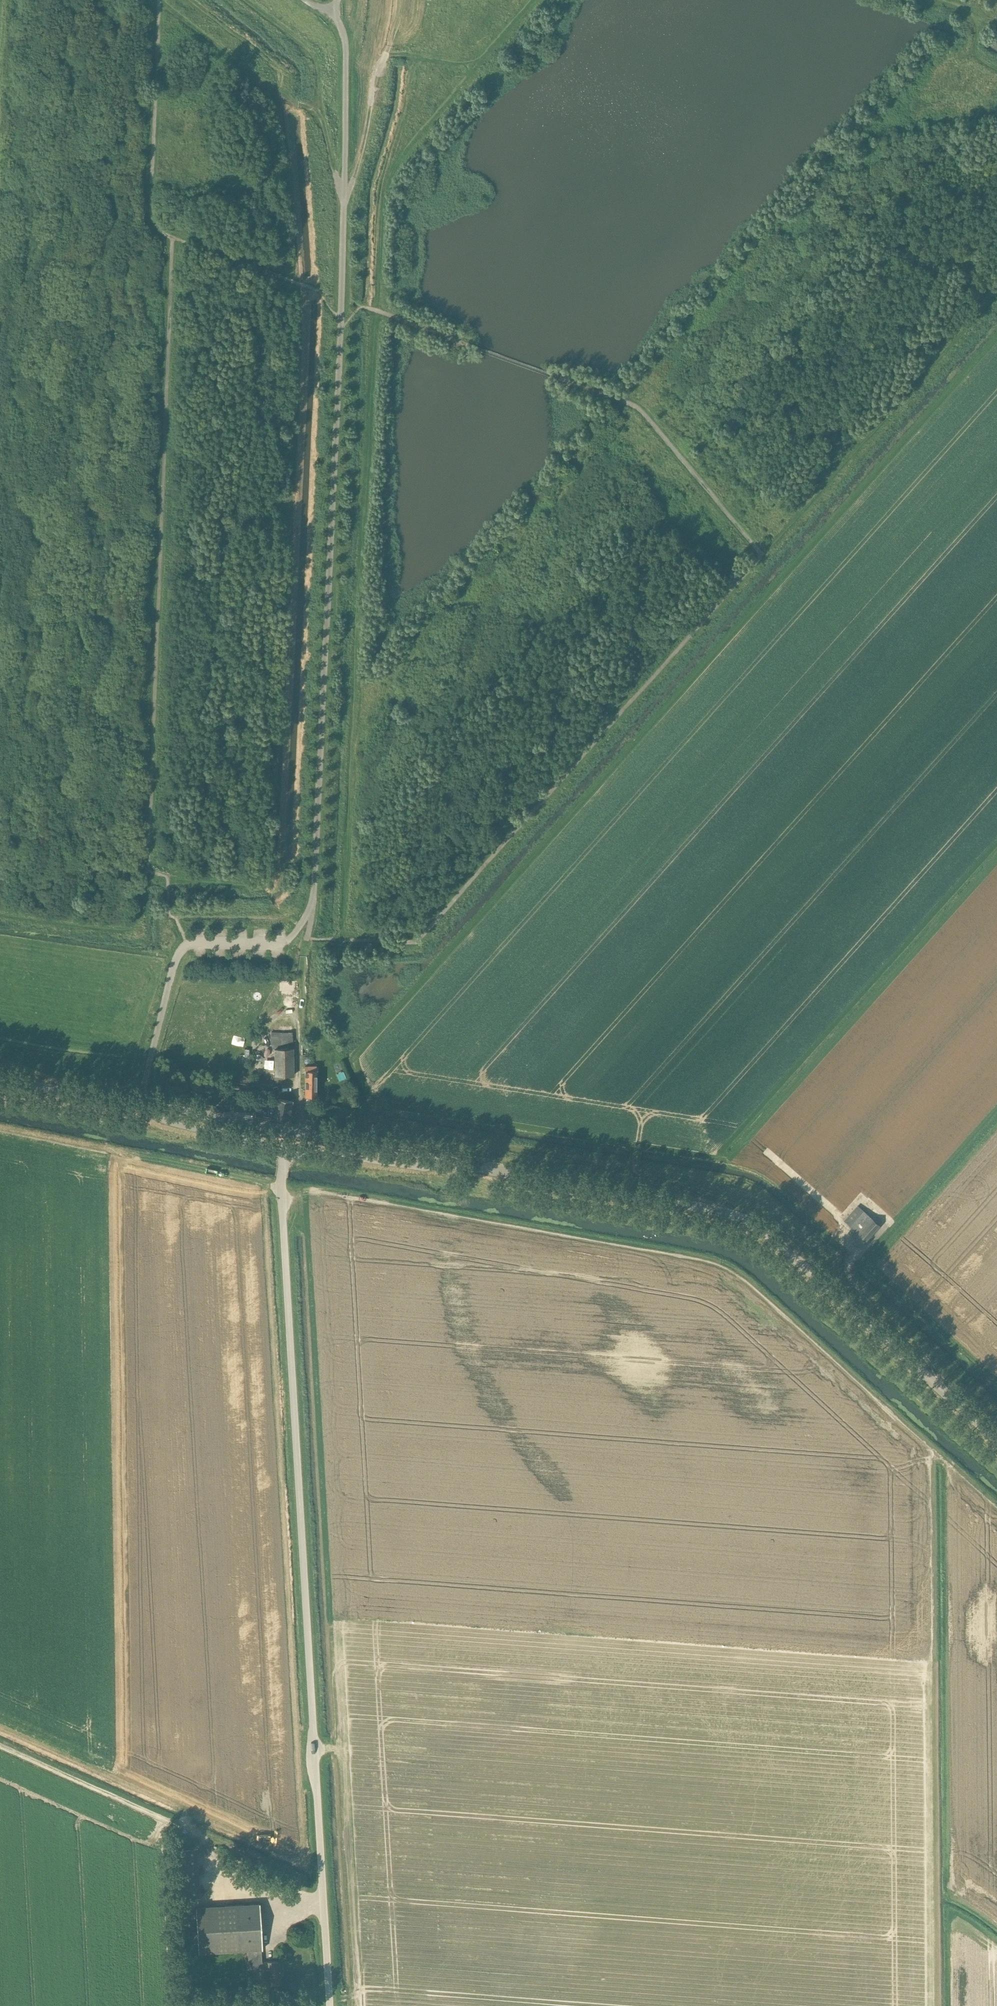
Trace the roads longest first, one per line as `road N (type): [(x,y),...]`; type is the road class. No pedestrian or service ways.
road 1 (unclassified): [(324,1904),(281,1190),(285,1152)]
road 2 (tertiary): [(996,1439),(742,1216),(452,1161)]
road 3 (track): [(311,908),(340,331)]
road 4 (track): [(344,193),(362,150),(379,57),(475,68),(540,0)]
road 5 (track): [(340,331),(346,48),(333,13)]
road 6 (tertiary): [(452,1161),(141,1103)]
road 7 (track): [(344,193),(318,117),(254,78),(158,0)]
road 8 (track): [(730,1212),(610,1164),(496,1169)]
road 9 (track): [(0,1746),(194,1834)]
road 10 (track): [(0,919),(129,938),(148,872)]
road 11 (unclassified): [(285,1152),(415,1166),(452,1161)]
road 12 (unclassified): [(141,1103),(171,1122),(285,1152)]
road 13 (tertiary): [(141,1103),(0,1076)]

